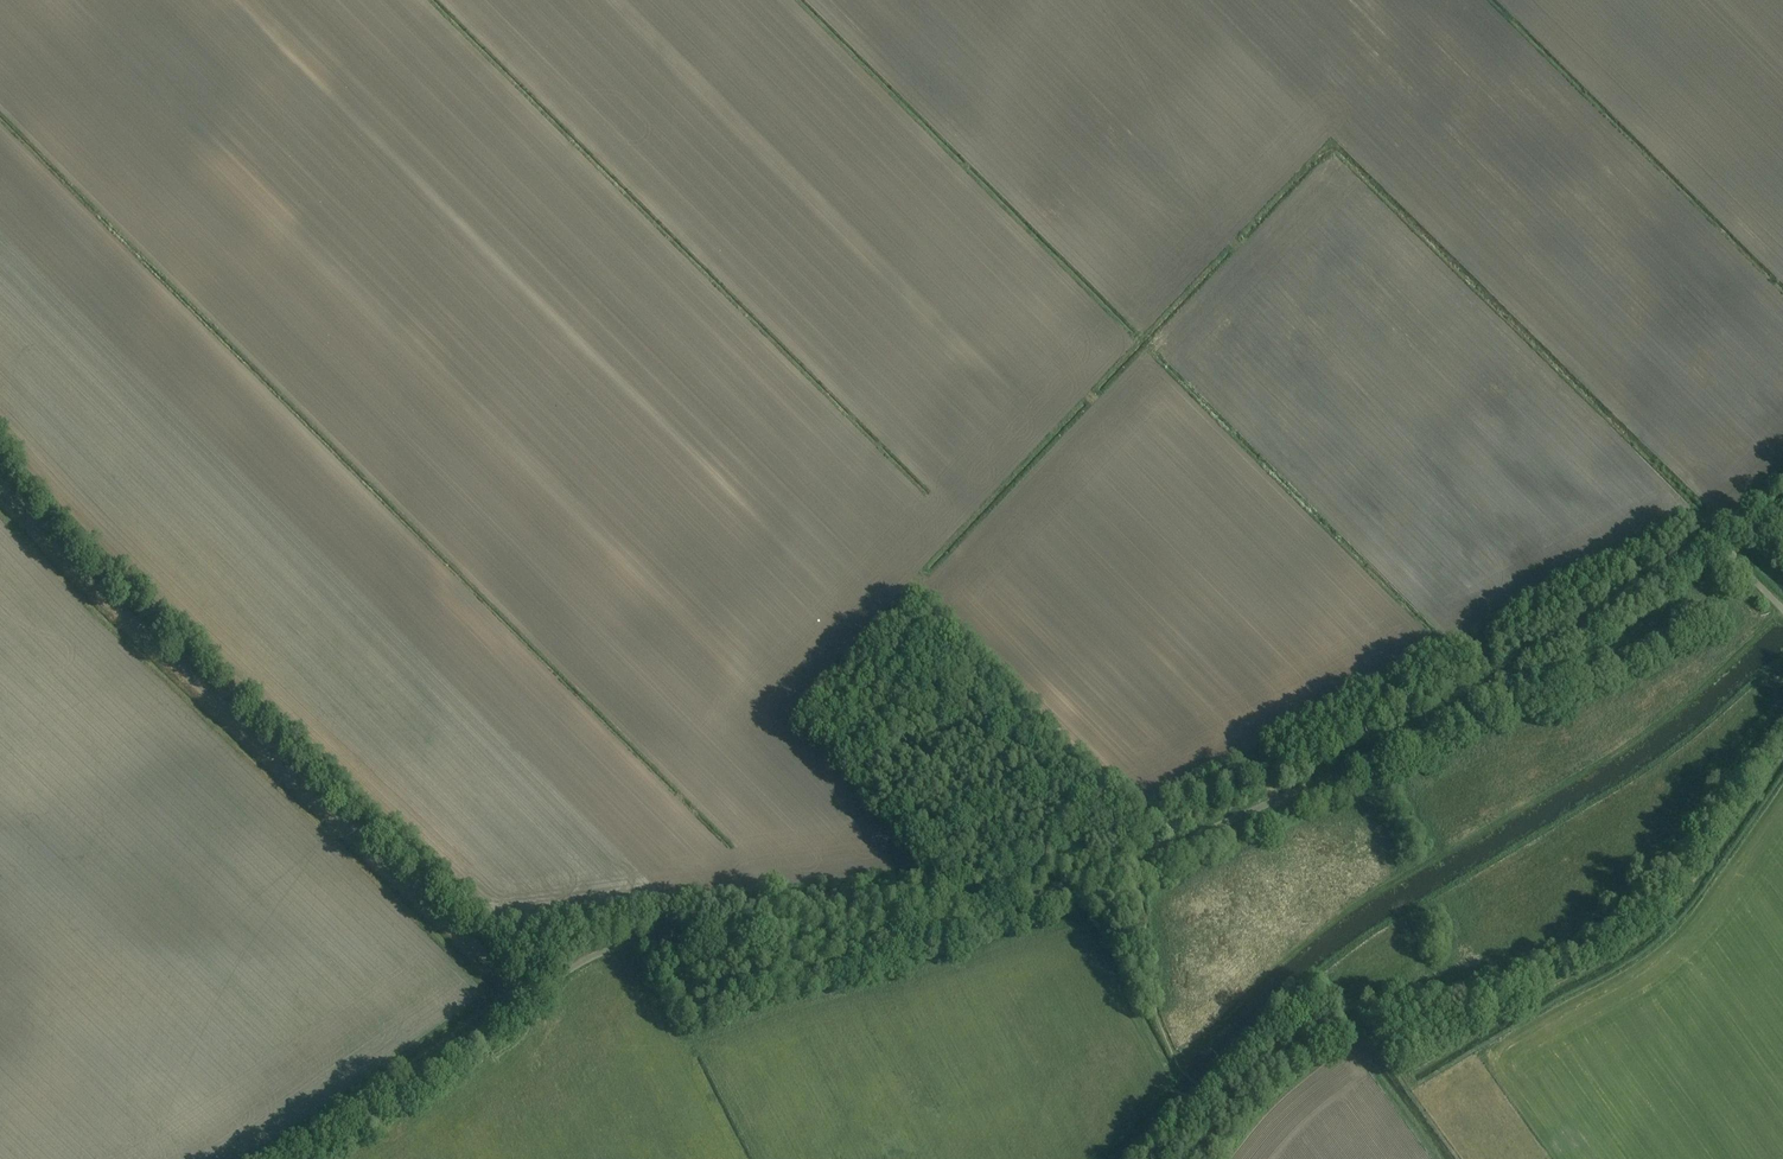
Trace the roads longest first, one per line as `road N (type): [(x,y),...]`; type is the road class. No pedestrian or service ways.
road 1 (unclassified): [(0,483),(122,612),(529,995),(611,948),(943,912),(1131,864),(1356,762),(1621,607),(1702,540)]
road 2 (track): [(306,1158),(529,995)]

